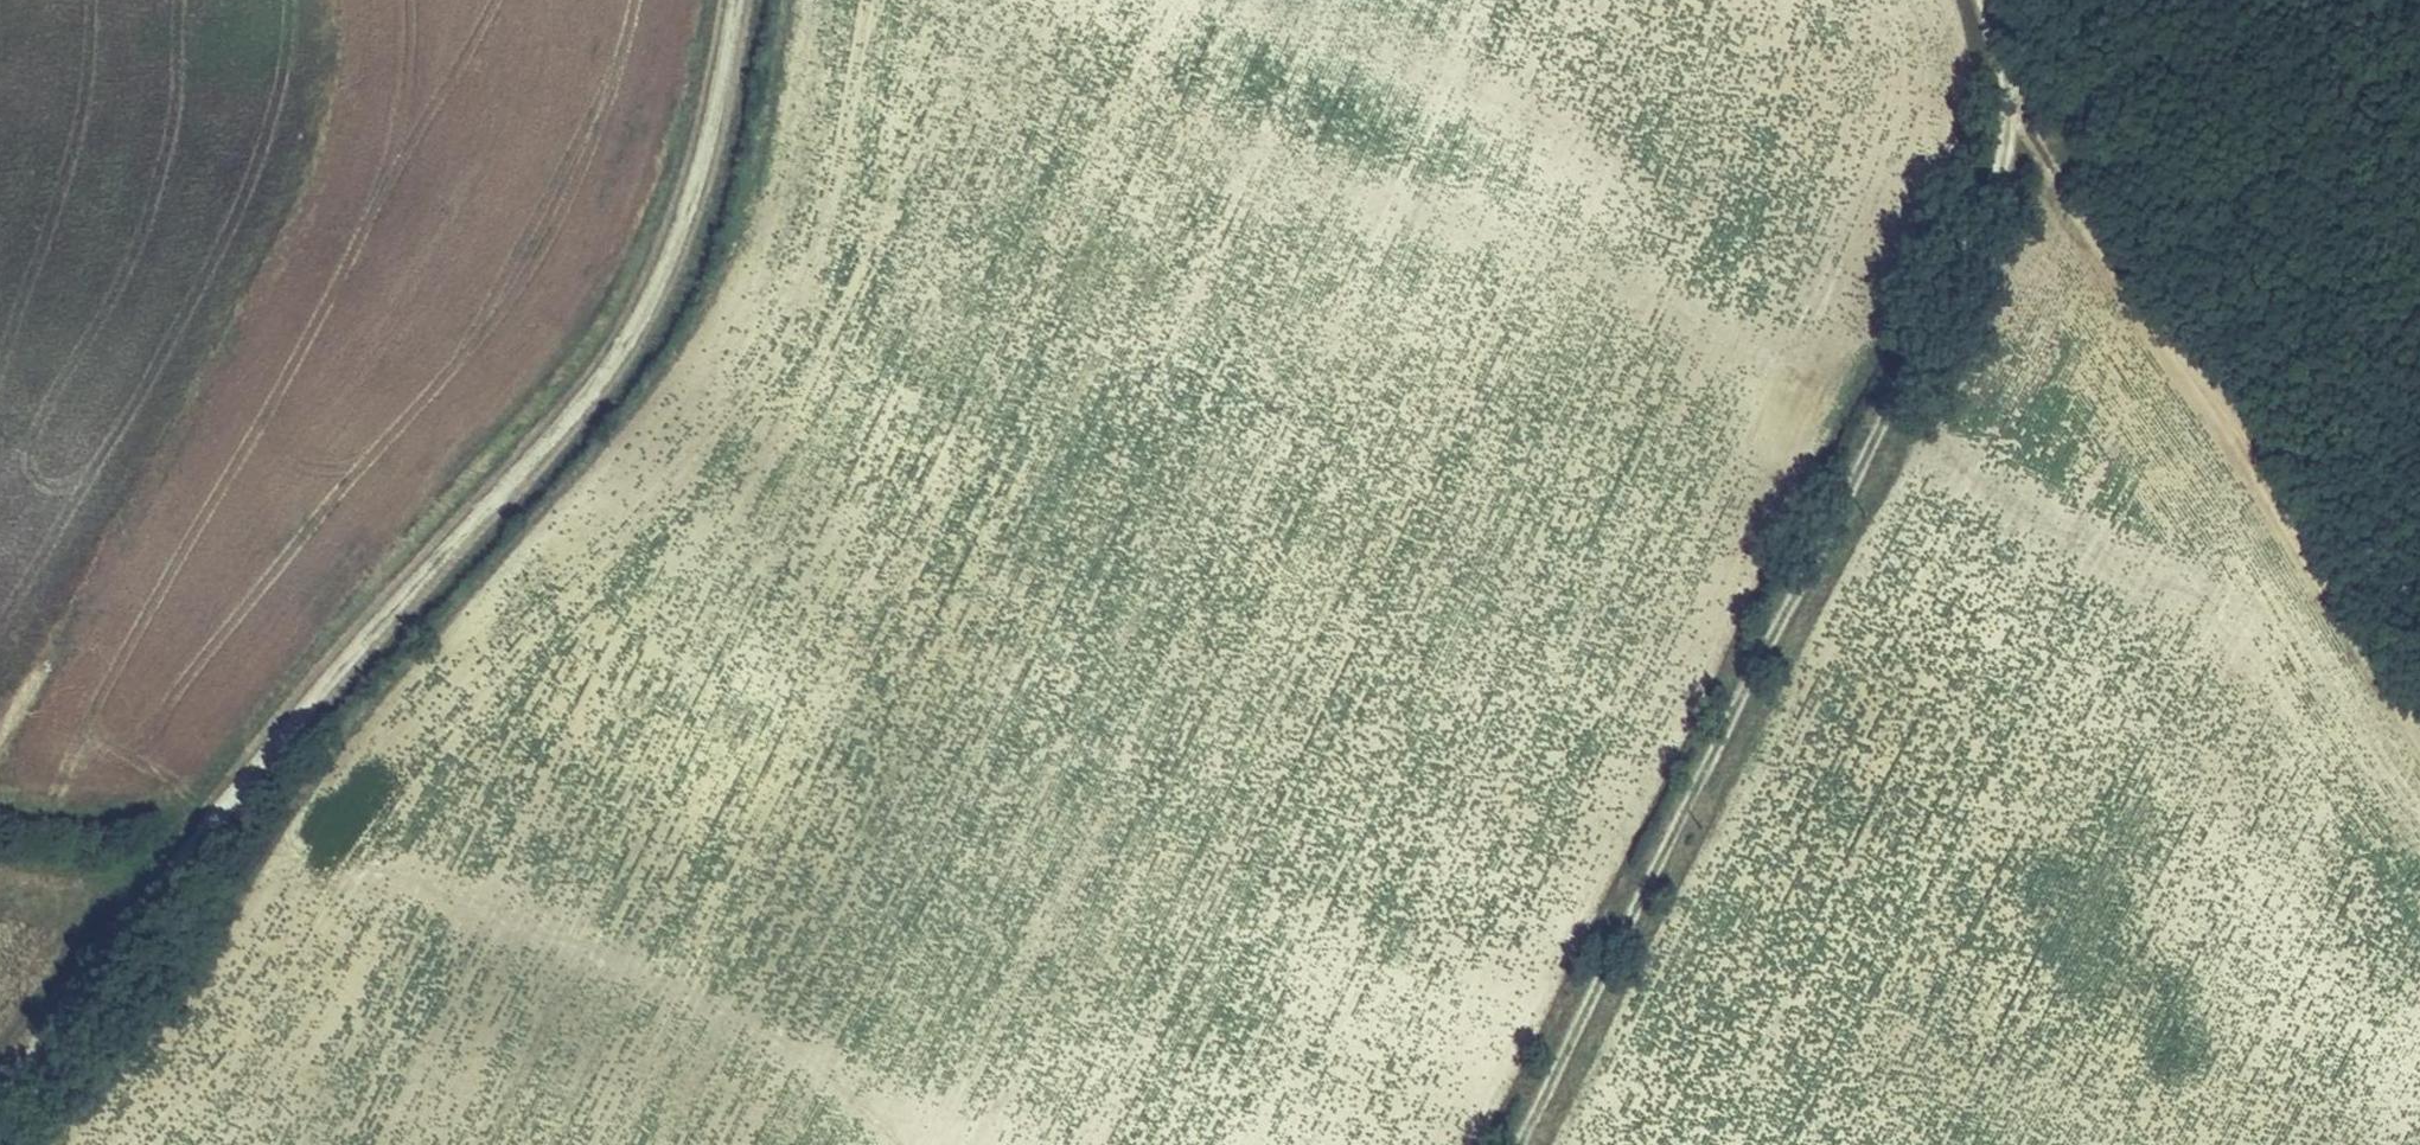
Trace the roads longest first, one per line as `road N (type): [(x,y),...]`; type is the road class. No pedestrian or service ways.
road 1 (track): [(749,0),(705,241),(0,1102)]

